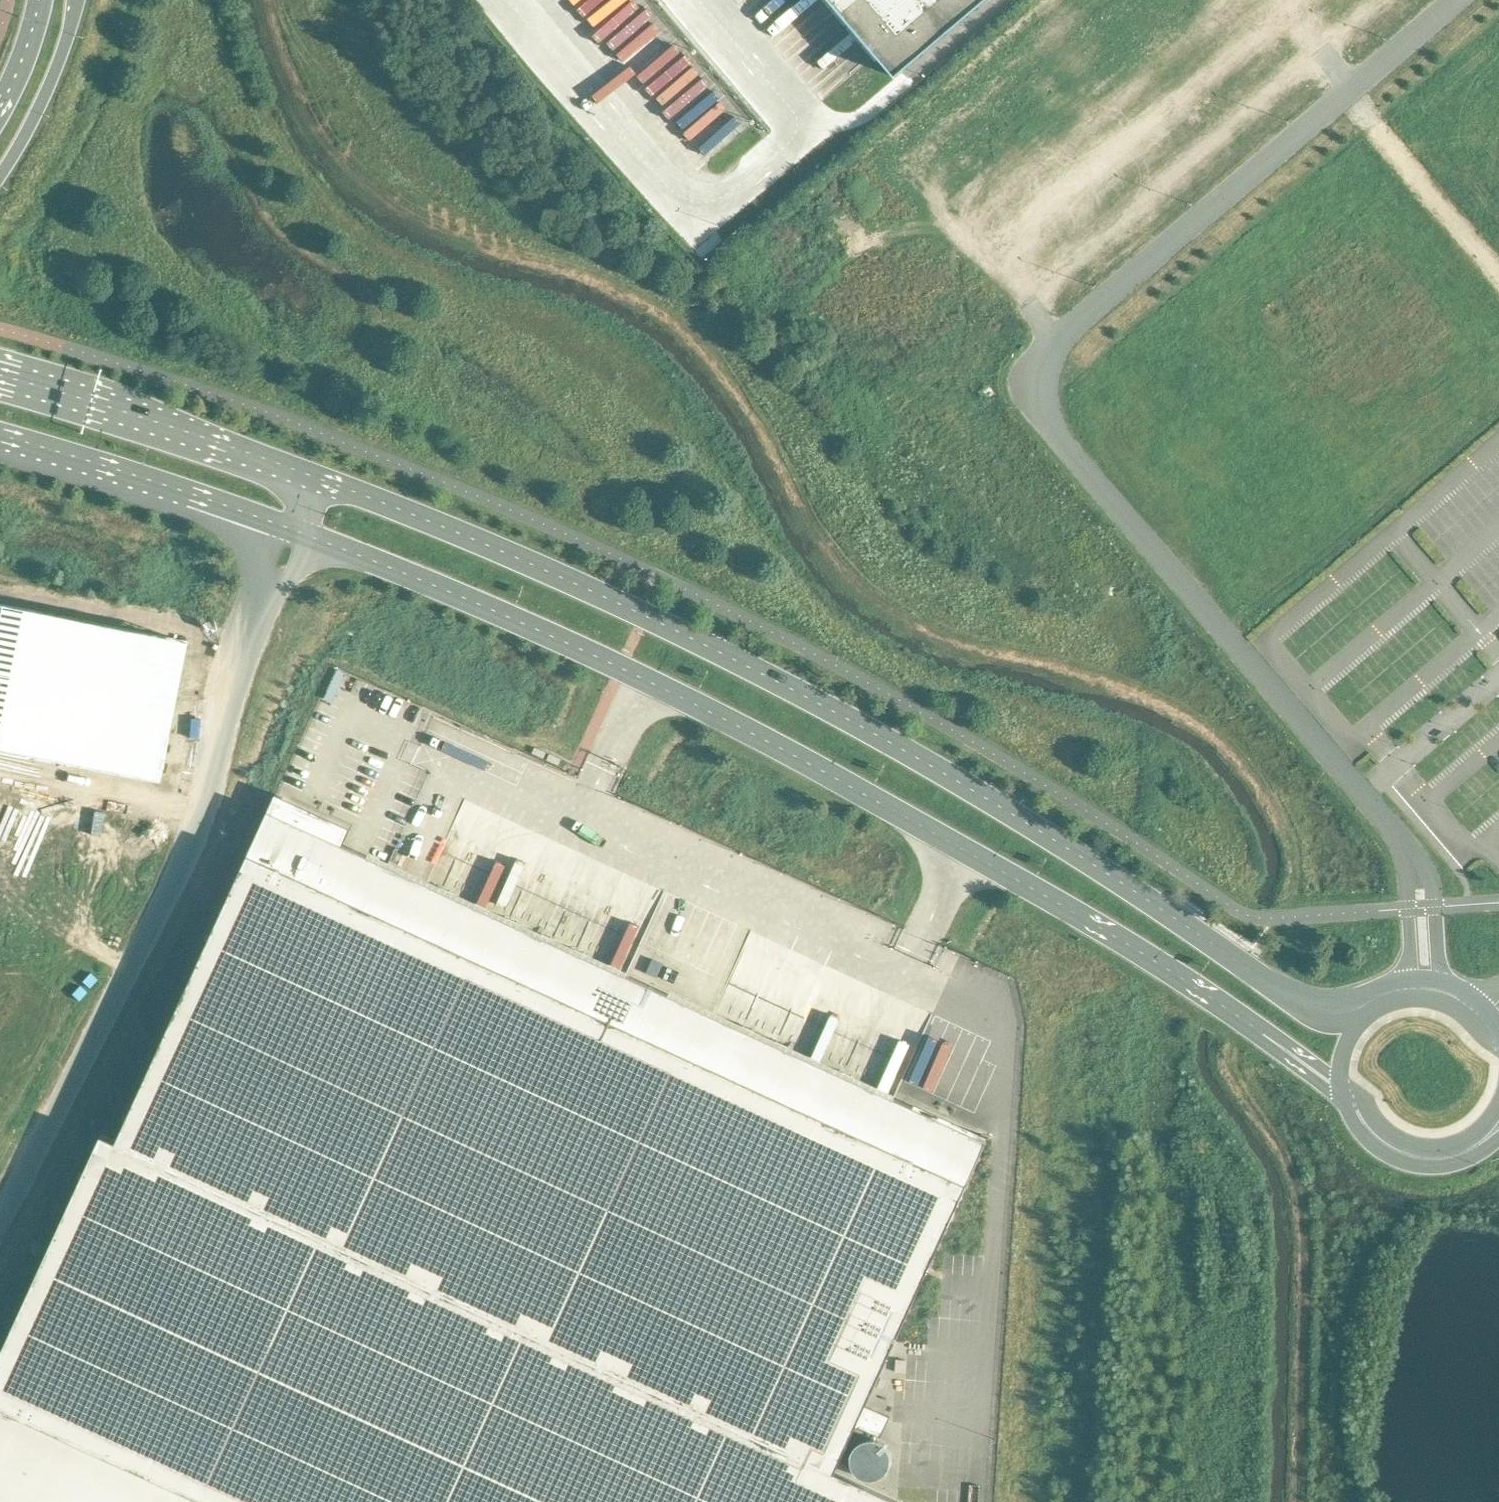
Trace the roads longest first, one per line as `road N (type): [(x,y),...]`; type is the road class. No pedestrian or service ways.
road 1 (tertiary): [(1271,983),(993,800),(678,631),(381,503),(0,378)]
road 2 (tertiary): [(0,435),(259,516),(622,668),(1002,872),(1260,1030)]
road 3 (tertiary): [(1407,847),(1050,424),(1035,386),(1059,337),(1458,0)]
road 4 (tertiary): [(1341,1081),(1388,1133),(1428,1145),(1470,1137),(1498,1104)]
road 5 (unclassified): [(0,172),(56,76),(77,0)]
road 6 (tertiary): [(1346,1104),(1377,1151),(1410,1166),(1457,1166),(1498,1140)]
road 7 (tertiary): [(1413,979),(1338,998),(1271,983)]
road 8 (tertiary): [(1442,980),(1435,884),(1407,847)]
road 9 (tertiary): [(1407,847),(1413,979)]

